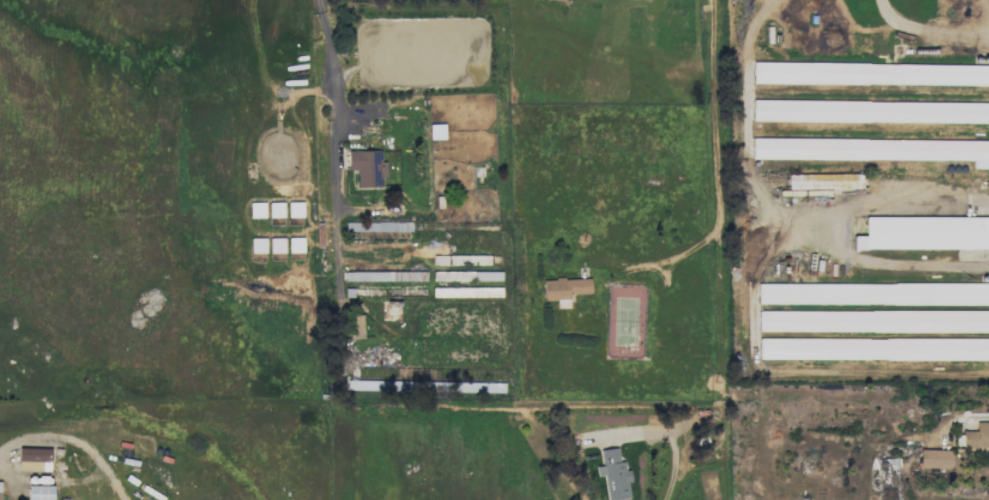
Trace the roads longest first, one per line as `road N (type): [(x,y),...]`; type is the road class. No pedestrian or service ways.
road 1 (residential): [(320,0),(338,106),(337,291)]

